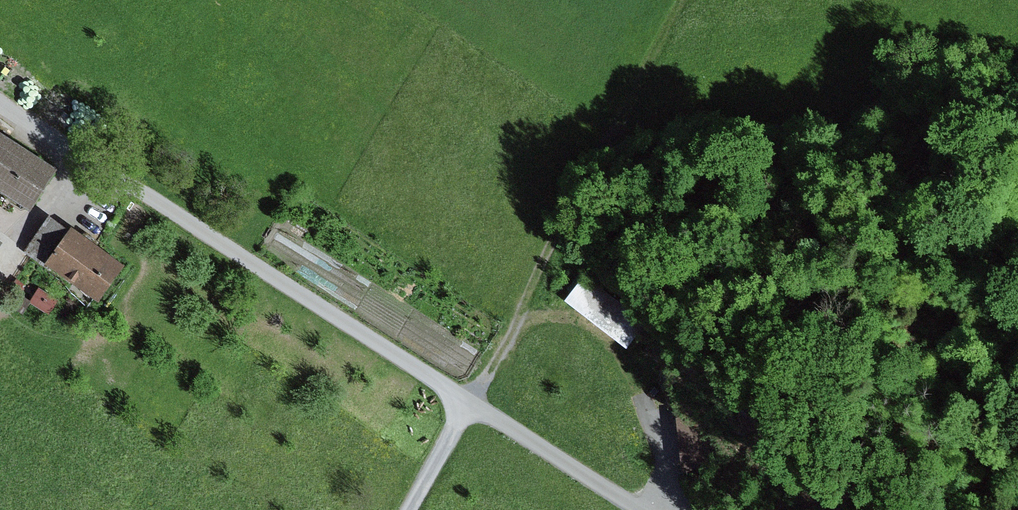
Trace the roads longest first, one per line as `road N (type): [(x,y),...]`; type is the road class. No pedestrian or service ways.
road 1 (track): [(0,104),(470,404)]
road 2 (track): [(470,404),(678,0)]
road 3 (track): [(640,509),(470,404)]
road 4 (track): [(470,404),(412,509)]

